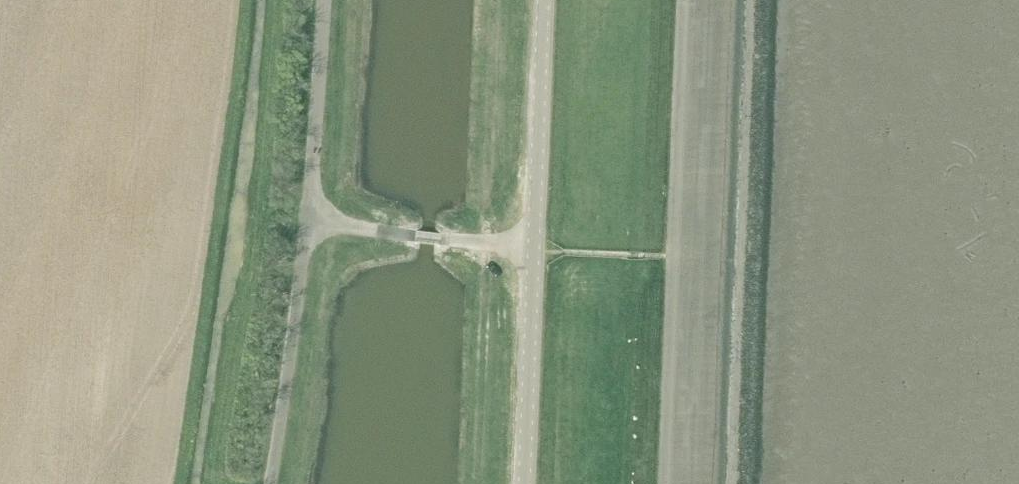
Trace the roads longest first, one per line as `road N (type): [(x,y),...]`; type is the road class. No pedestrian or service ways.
road 1 (unclassified): [(270,483),(309,219)]
road 2 (tertiary): [(534,249),(544,0)]
road 3 (tertiary): [(524,483),(534,249)]
road 4 (unclassified): [(534,249),(309,219)]
road 5 (unclassified): [(309,219),(325,0)]

